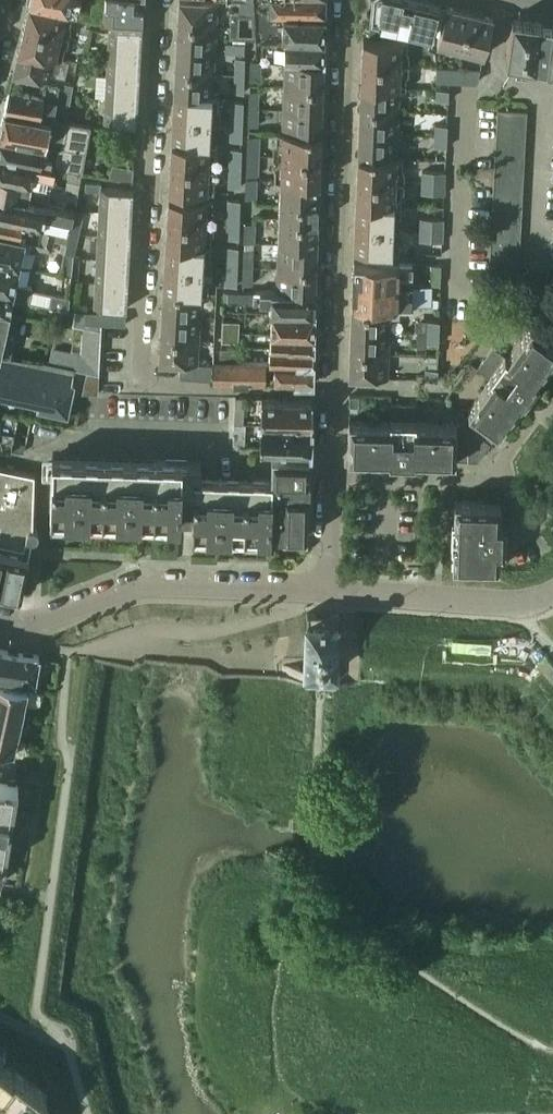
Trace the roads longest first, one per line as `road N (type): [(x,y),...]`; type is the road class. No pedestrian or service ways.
road 1 (residential): [(163,0),(145,390),(334,395)]
road 2 (residential): [(349,0),(334,395)]
road 3 (residential): [(0,621),(28,626),(147,587),(326,592)]
road 4 (unclassified): [(326,592),(515,607),(552,595)]
road 5 (residential): [(552,300),(461,284),(458,200)]
road 6 (residential): [(491,481),(331,478)]
road 7 (track): [(552,1041),(418,970)]

